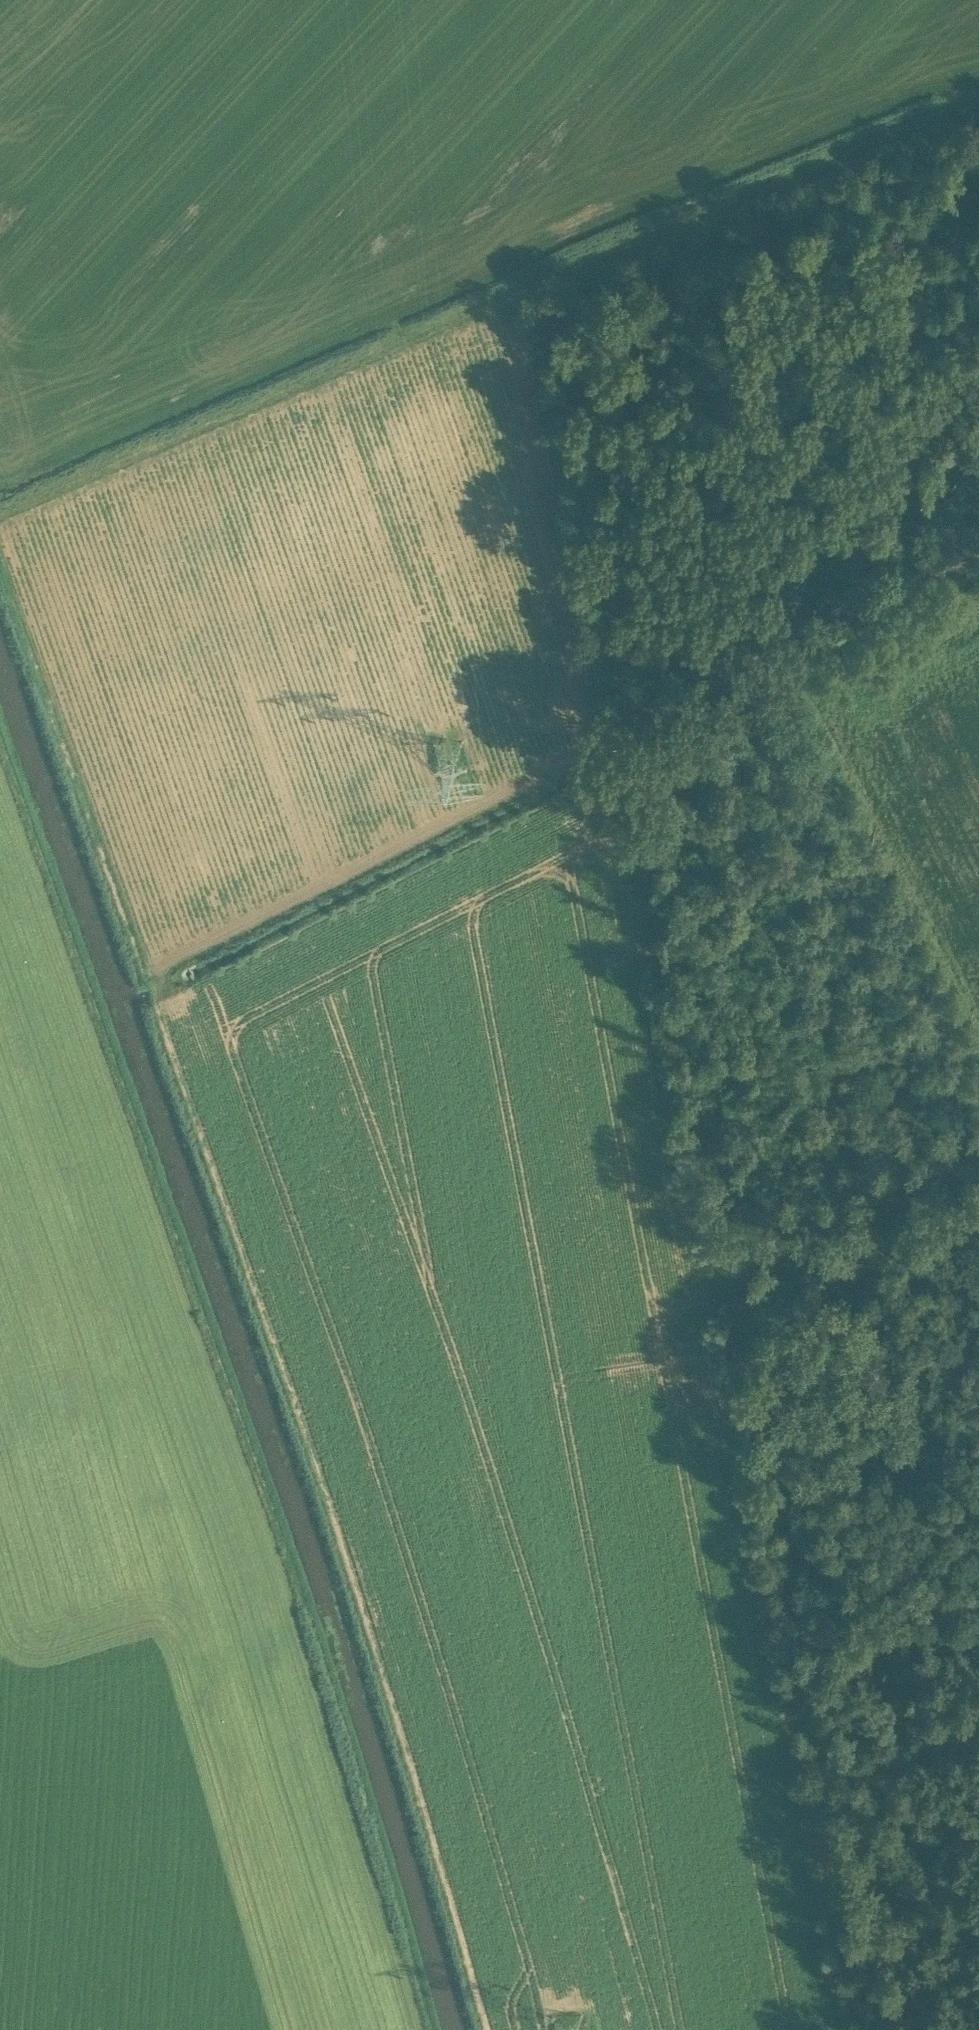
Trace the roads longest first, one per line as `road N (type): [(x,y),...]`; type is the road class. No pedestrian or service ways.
road 1 (track): [(638,726),(978,556)]
road 2 (track): [(732,1286),(978,1161)]

